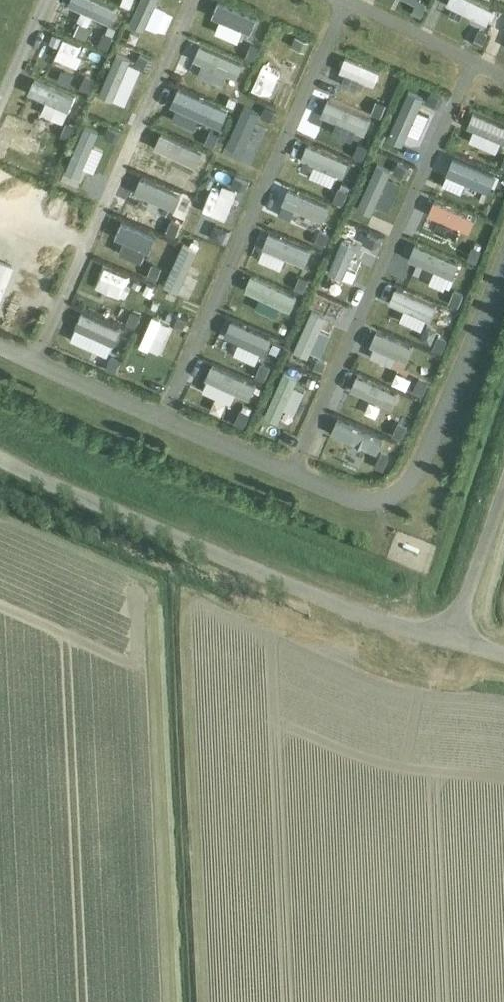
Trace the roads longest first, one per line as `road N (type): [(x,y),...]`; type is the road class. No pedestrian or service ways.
road 1 (unclassified): [(451,639),(279,581),(0,459)]
road 2 (unclassified): [(451,639),(503,487)]

